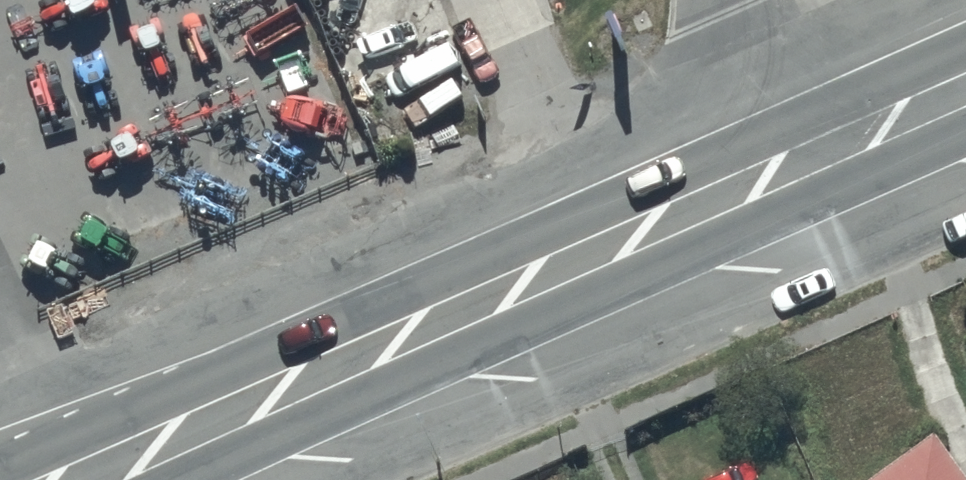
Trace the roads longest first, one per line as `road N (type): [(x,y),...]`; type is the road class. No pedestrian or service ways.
road 1 (trunk): [(0,458),(965,42)]
road 2 (trunk): [(965,149),(198,479)]

